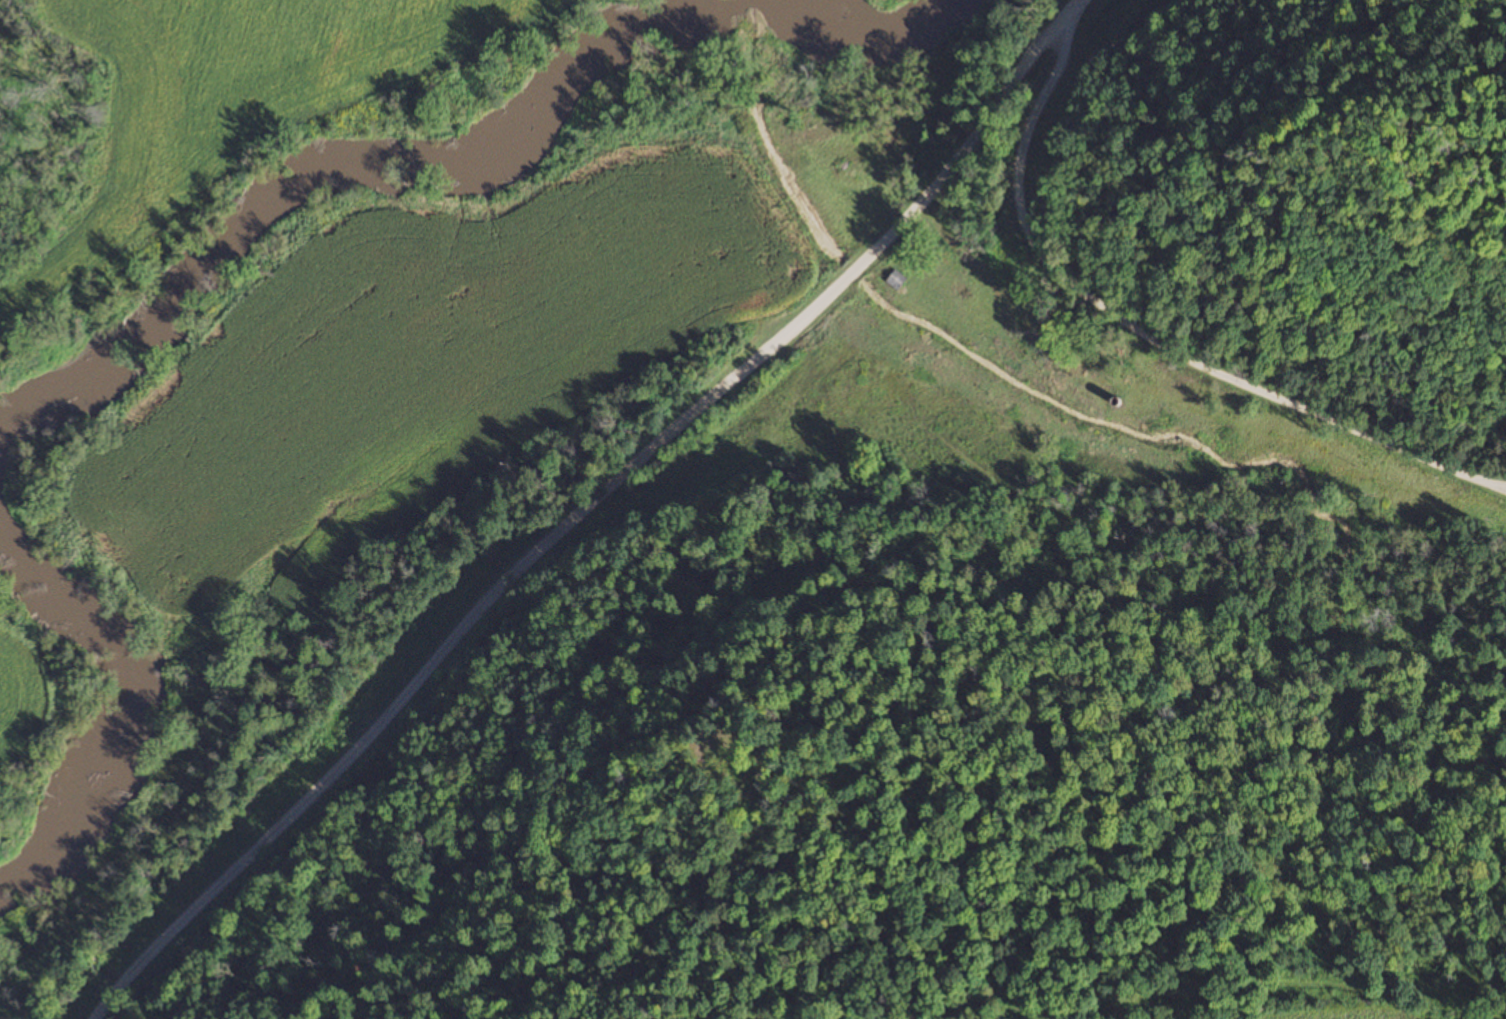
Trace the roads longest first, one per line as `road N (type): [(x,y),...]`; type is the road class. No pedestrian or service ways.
road 1 (residential): [(93,1018),(330,779),(500,586),(864,263),(1079,0)]
road 2 (residential): [(1055,24),(1051,75),(1022,129),(1013,186),(1025,245),(1053,276),(1209,377),(1505,496)]

